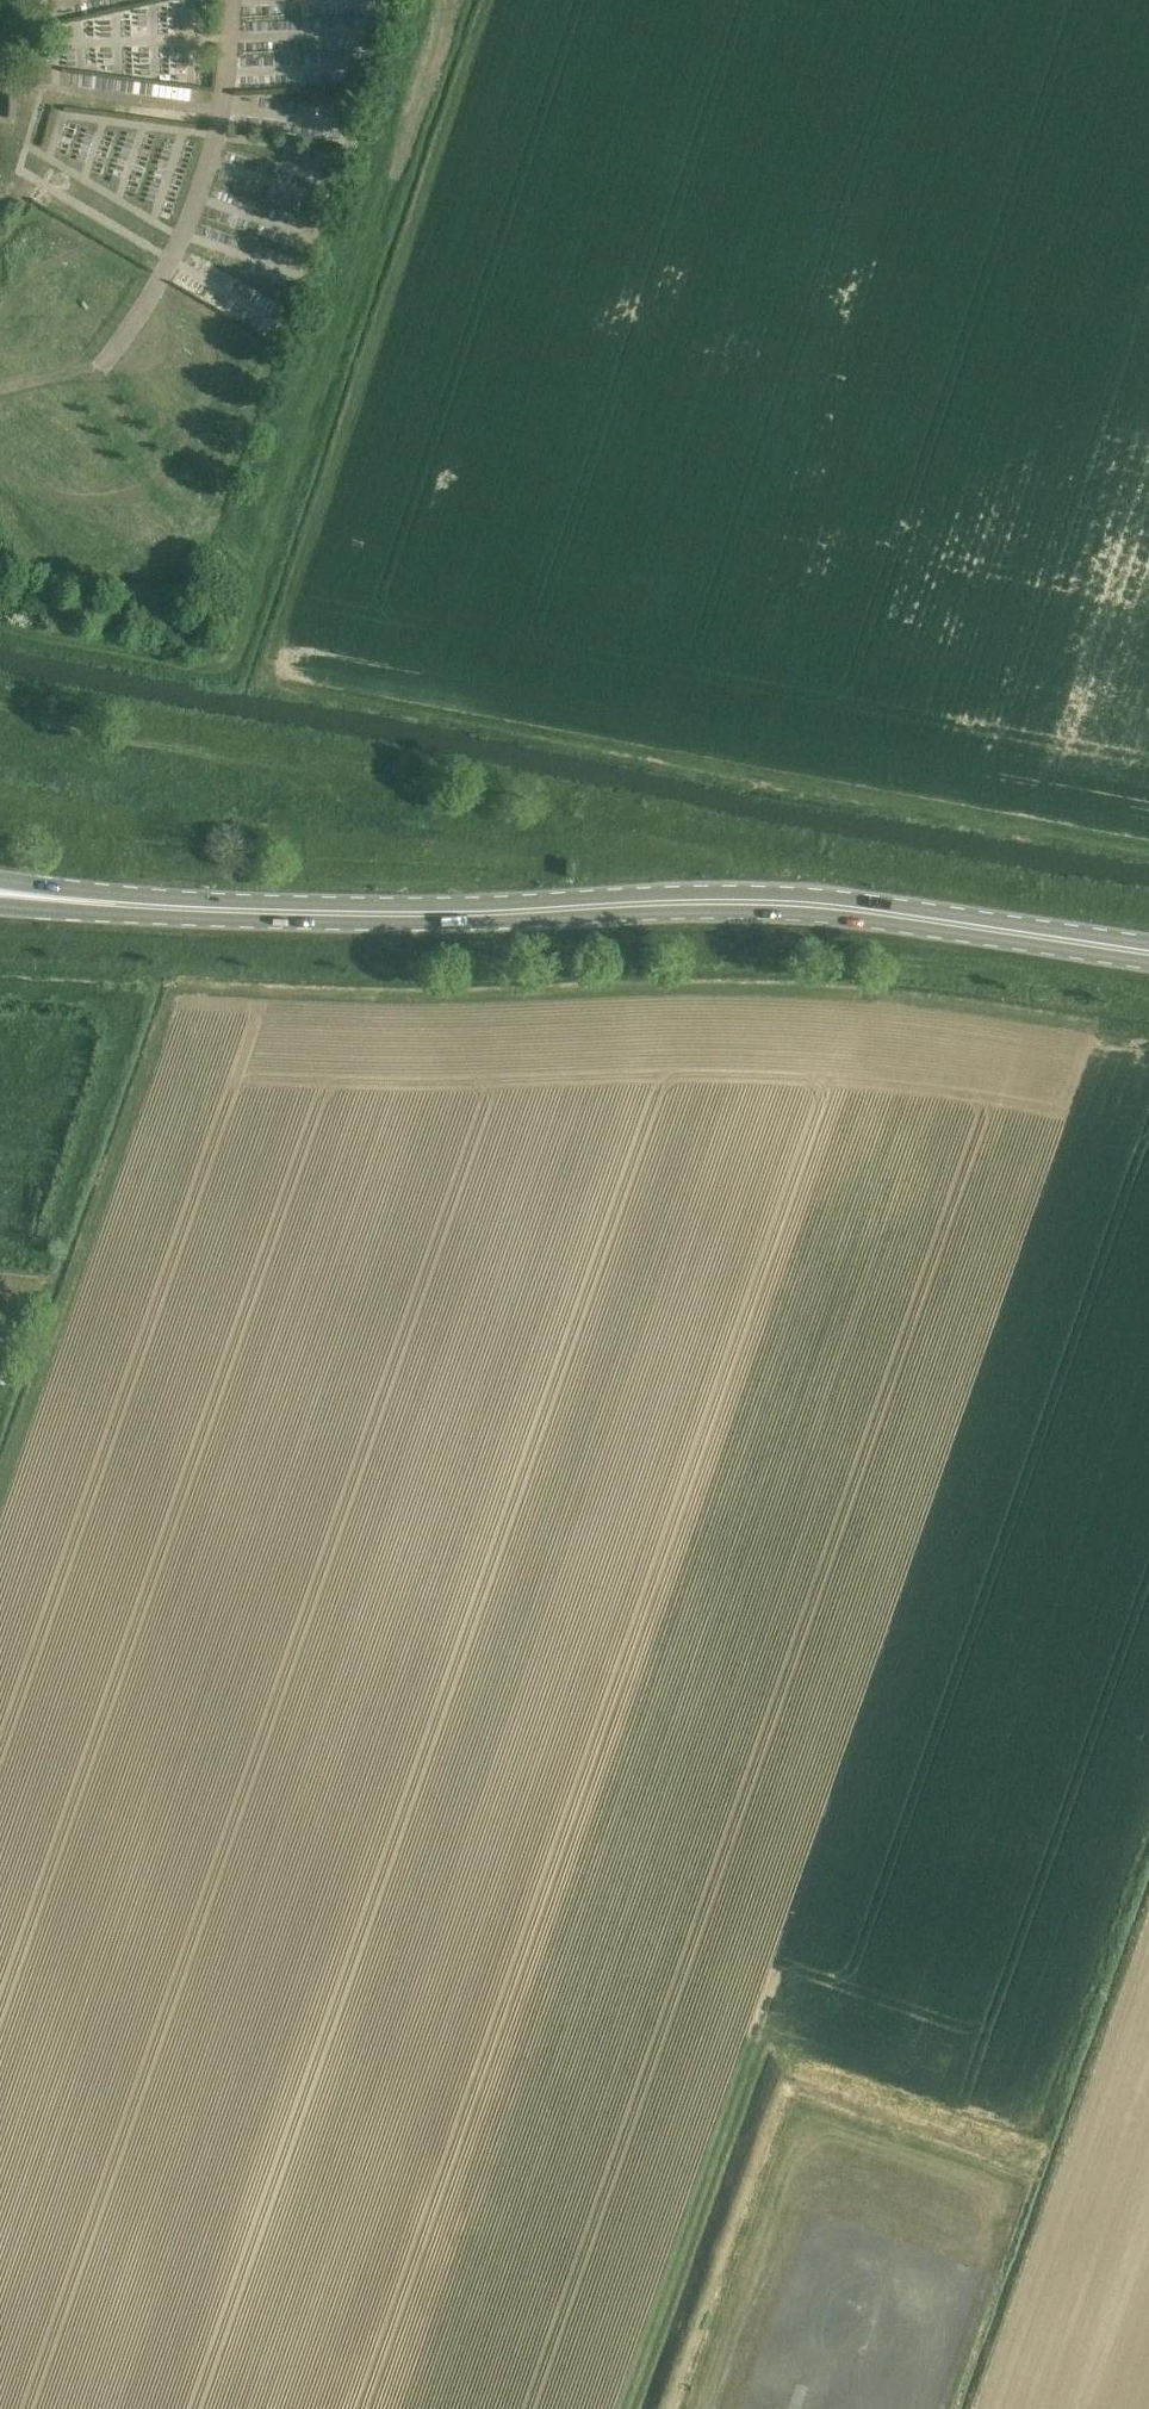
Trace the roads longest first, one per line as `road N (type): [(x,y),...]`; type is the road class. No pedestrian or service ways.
road 1 (secondary): [(1148,950),(877,909),(773,902),(466,918),(162,911),(0,893)]

